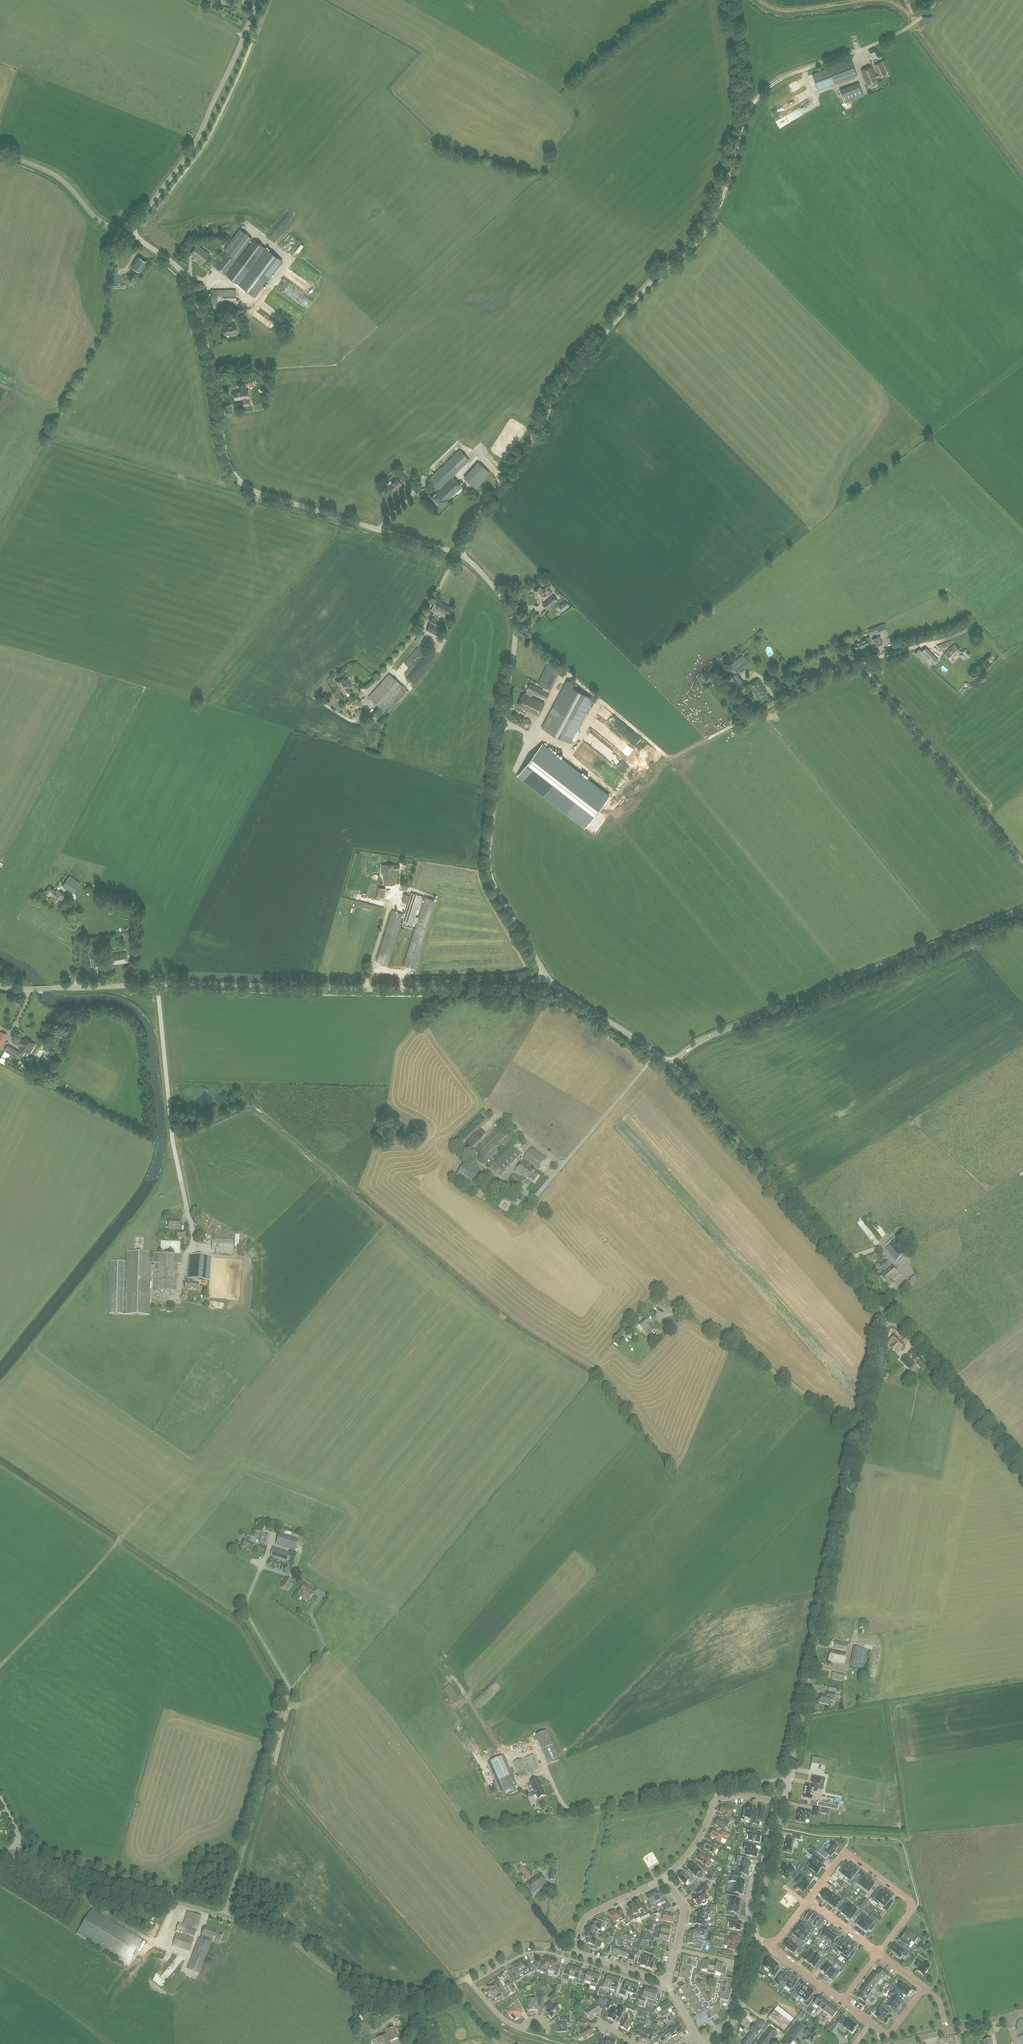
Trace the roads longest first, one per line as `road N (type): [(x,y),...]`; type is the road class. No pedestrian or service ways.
road 1 (unclassified): [(545,974),(489,870),(514,654),(509,609),(461,554),(284,501),(238,478),(192,291),(182,271),(131,228)]
road 2 (track): [(461,554),(544,428),(565,381),(709,228),(752,108),(785,78),(859,51)]
road 3 (unclassified): [(545,974),(507,989),(0,986)]
road 4 (unclassified): [(465,1977),(417,1998),(365,1991),(265,1928),(0,1850)]
road 5 (unclassified): [(783,1801),(887,1315)]
road 6 (unclassified): [(670,1065),(709,1037),(1022,910)]
road 7 (unclassified): [(887,1315),(670,1065)]
road 8 (unclassified): [(131,228),(196,142),(258,0)]
road 9 (unclassified): [(1022,1471),(887,1315)]
road 10 (residential): [(663,1878),(692,1850),(720,1797),(783,1801)]
road 11 (unclassified): [(131,228),(103,224),(57,176),(0,152)]
road 12 (unclassified): [(670,1065),(545,974)]
road 13 (residential): [(931,1901),(954,1981),(990,1979),(1008,1954)]
road 14 (residential): [(807,1900),(845,1852),(916,1904)]
road 15 (unclassified): [(703,2043),(735,2022),(754,1938)]
road 16 (residential): [(573,1953),(587,1917),(663,1878)]

